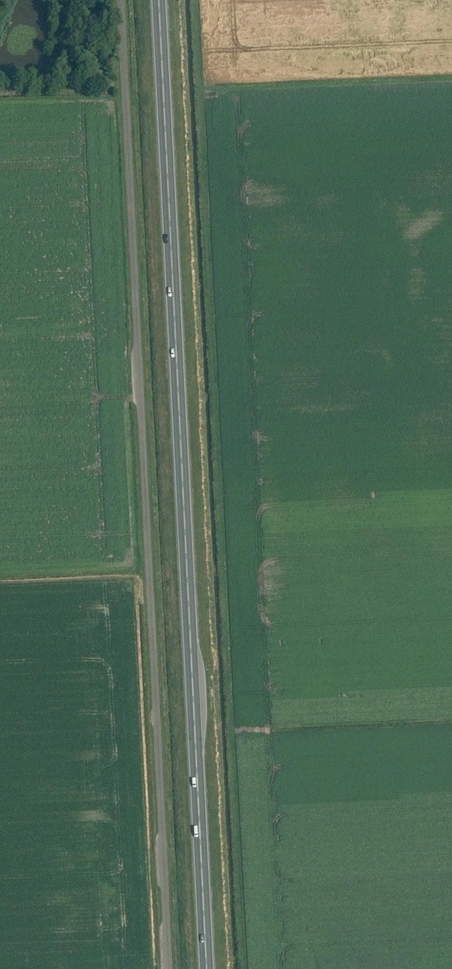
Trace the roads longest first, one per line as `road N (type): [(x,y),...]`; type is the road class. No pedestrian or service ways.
road 1 (unclassified): [(168,968),(120,0)]
road 2 (trunk): [(207,968),(159,0)]

